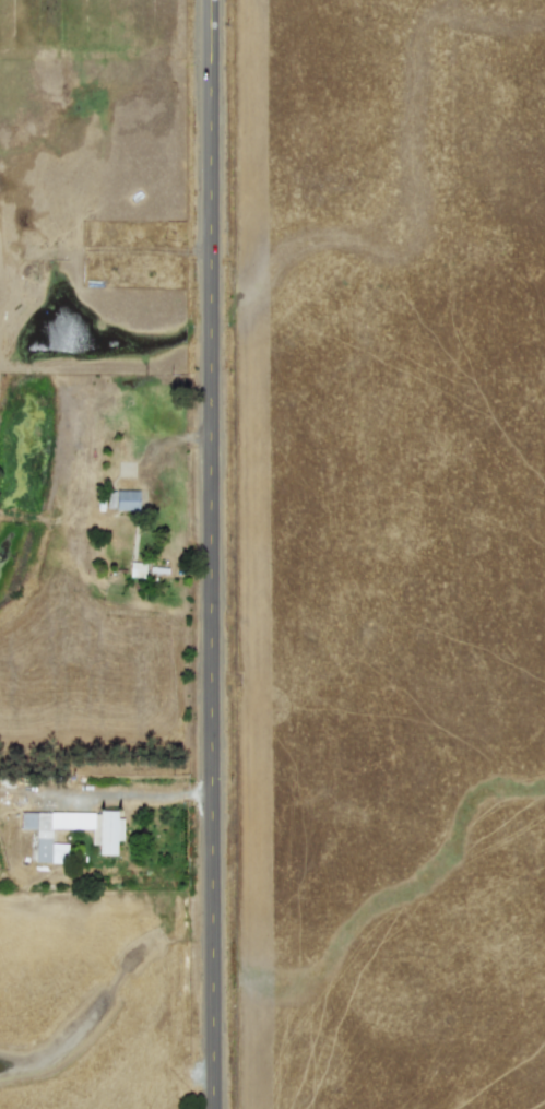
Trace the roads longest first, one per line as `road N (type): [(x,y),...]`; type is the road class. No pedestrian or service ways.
road 1 (residential): [(212,0),(216,1108)]

